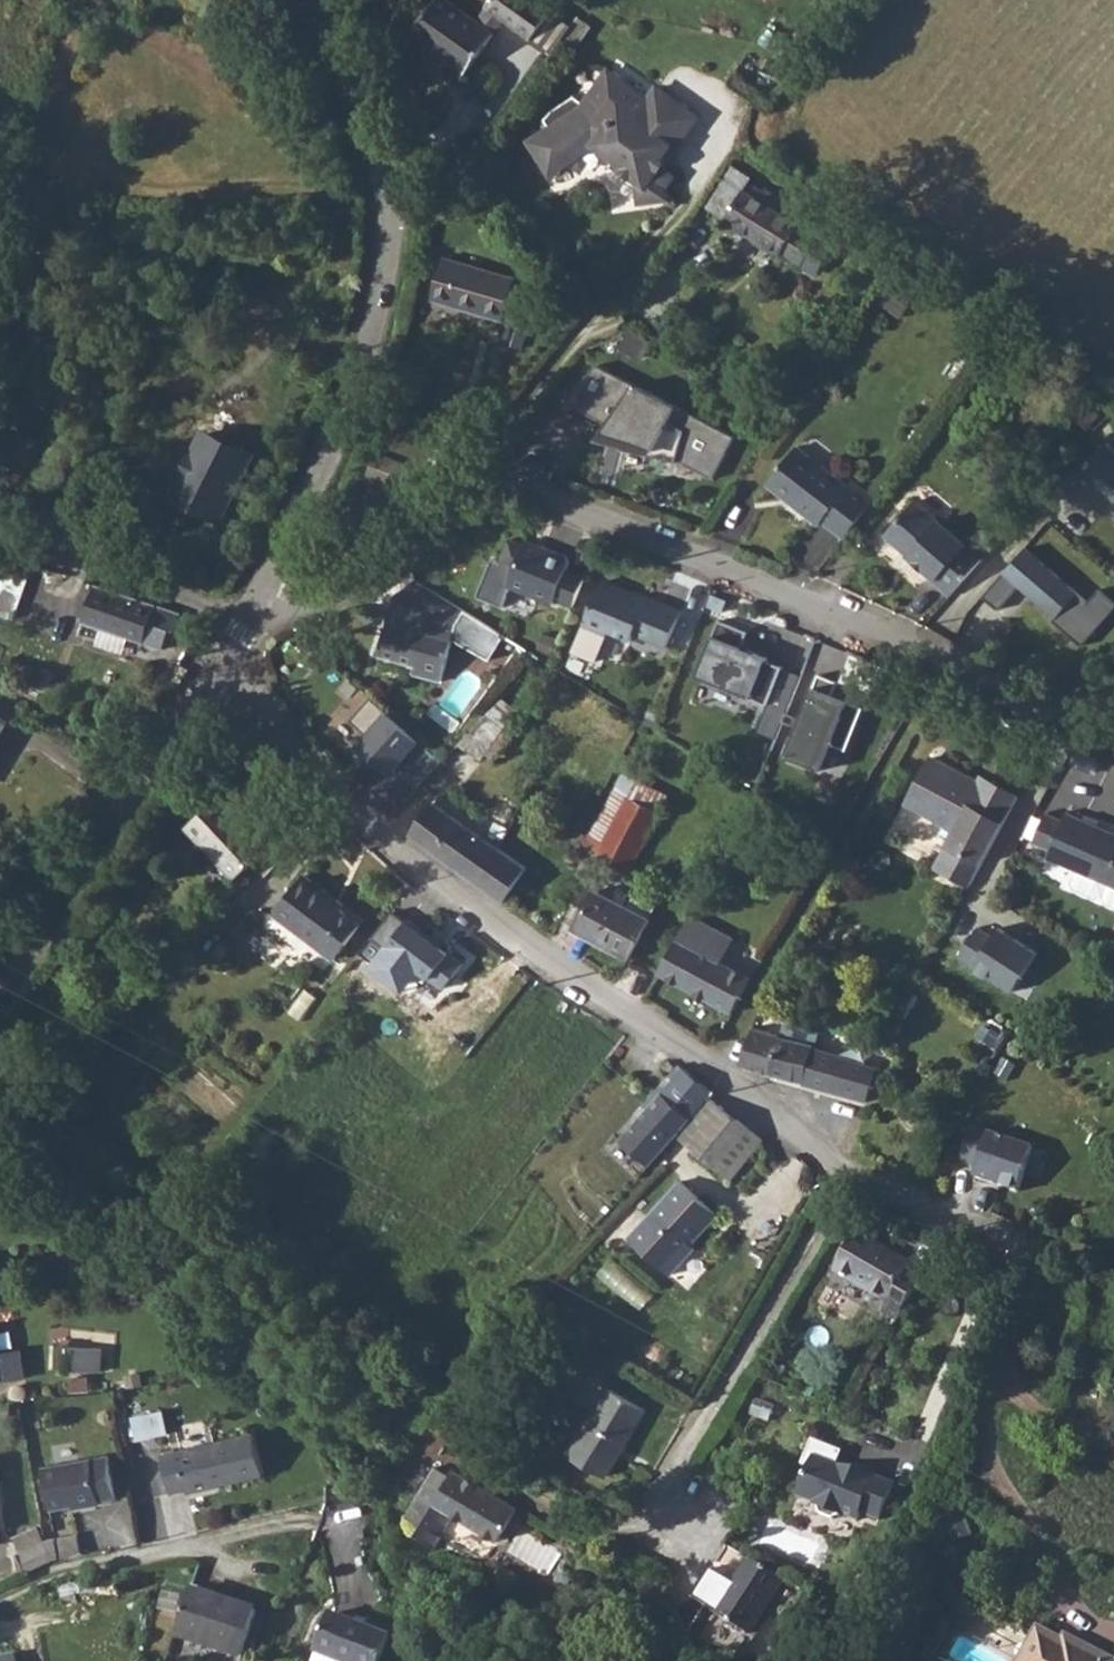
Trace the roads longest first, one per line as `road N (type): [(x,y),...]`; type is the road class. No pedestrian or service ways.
road 1 (residential): [(209,671),(503,935),(711,1062),(839,1163)]
road 2 (tertiary): [(306,0),(349,64),(375,126),(389,196),(378,284),(353,375),(258,589)]
road 3 (residential): [(465,486),(500,479),(535,489),(917,643)]
road 4 (residential): [(839,1163),(676,1489),(684,1544)]
road 5 (tertiary): [(209,671),(0,999)]
road 6 (residential): [(0,1603),(63,1579),(311,1530)]
road 7 (residential): [(258,589),(280,598),(335,592),(384,562),(465,486)]
road 8 (residential): [(839,1163),(1070,1247)]
road 9 (unclassified): [(240,620),(132,571),(38,549)]
road 10 (track): [(917,643),(1113,729)]
road 11 (residential): [(465,486),(508,398),(585,312)]

